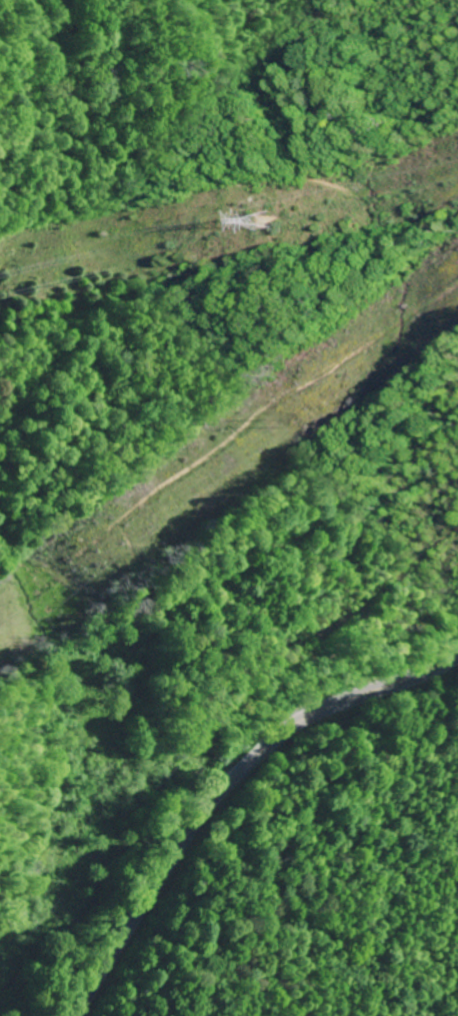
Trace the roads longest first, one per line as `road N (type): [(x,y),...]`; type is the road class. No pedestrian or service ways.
road 1 (secondary): [(457,656),(322,710),(243,768),(76,1015)]

